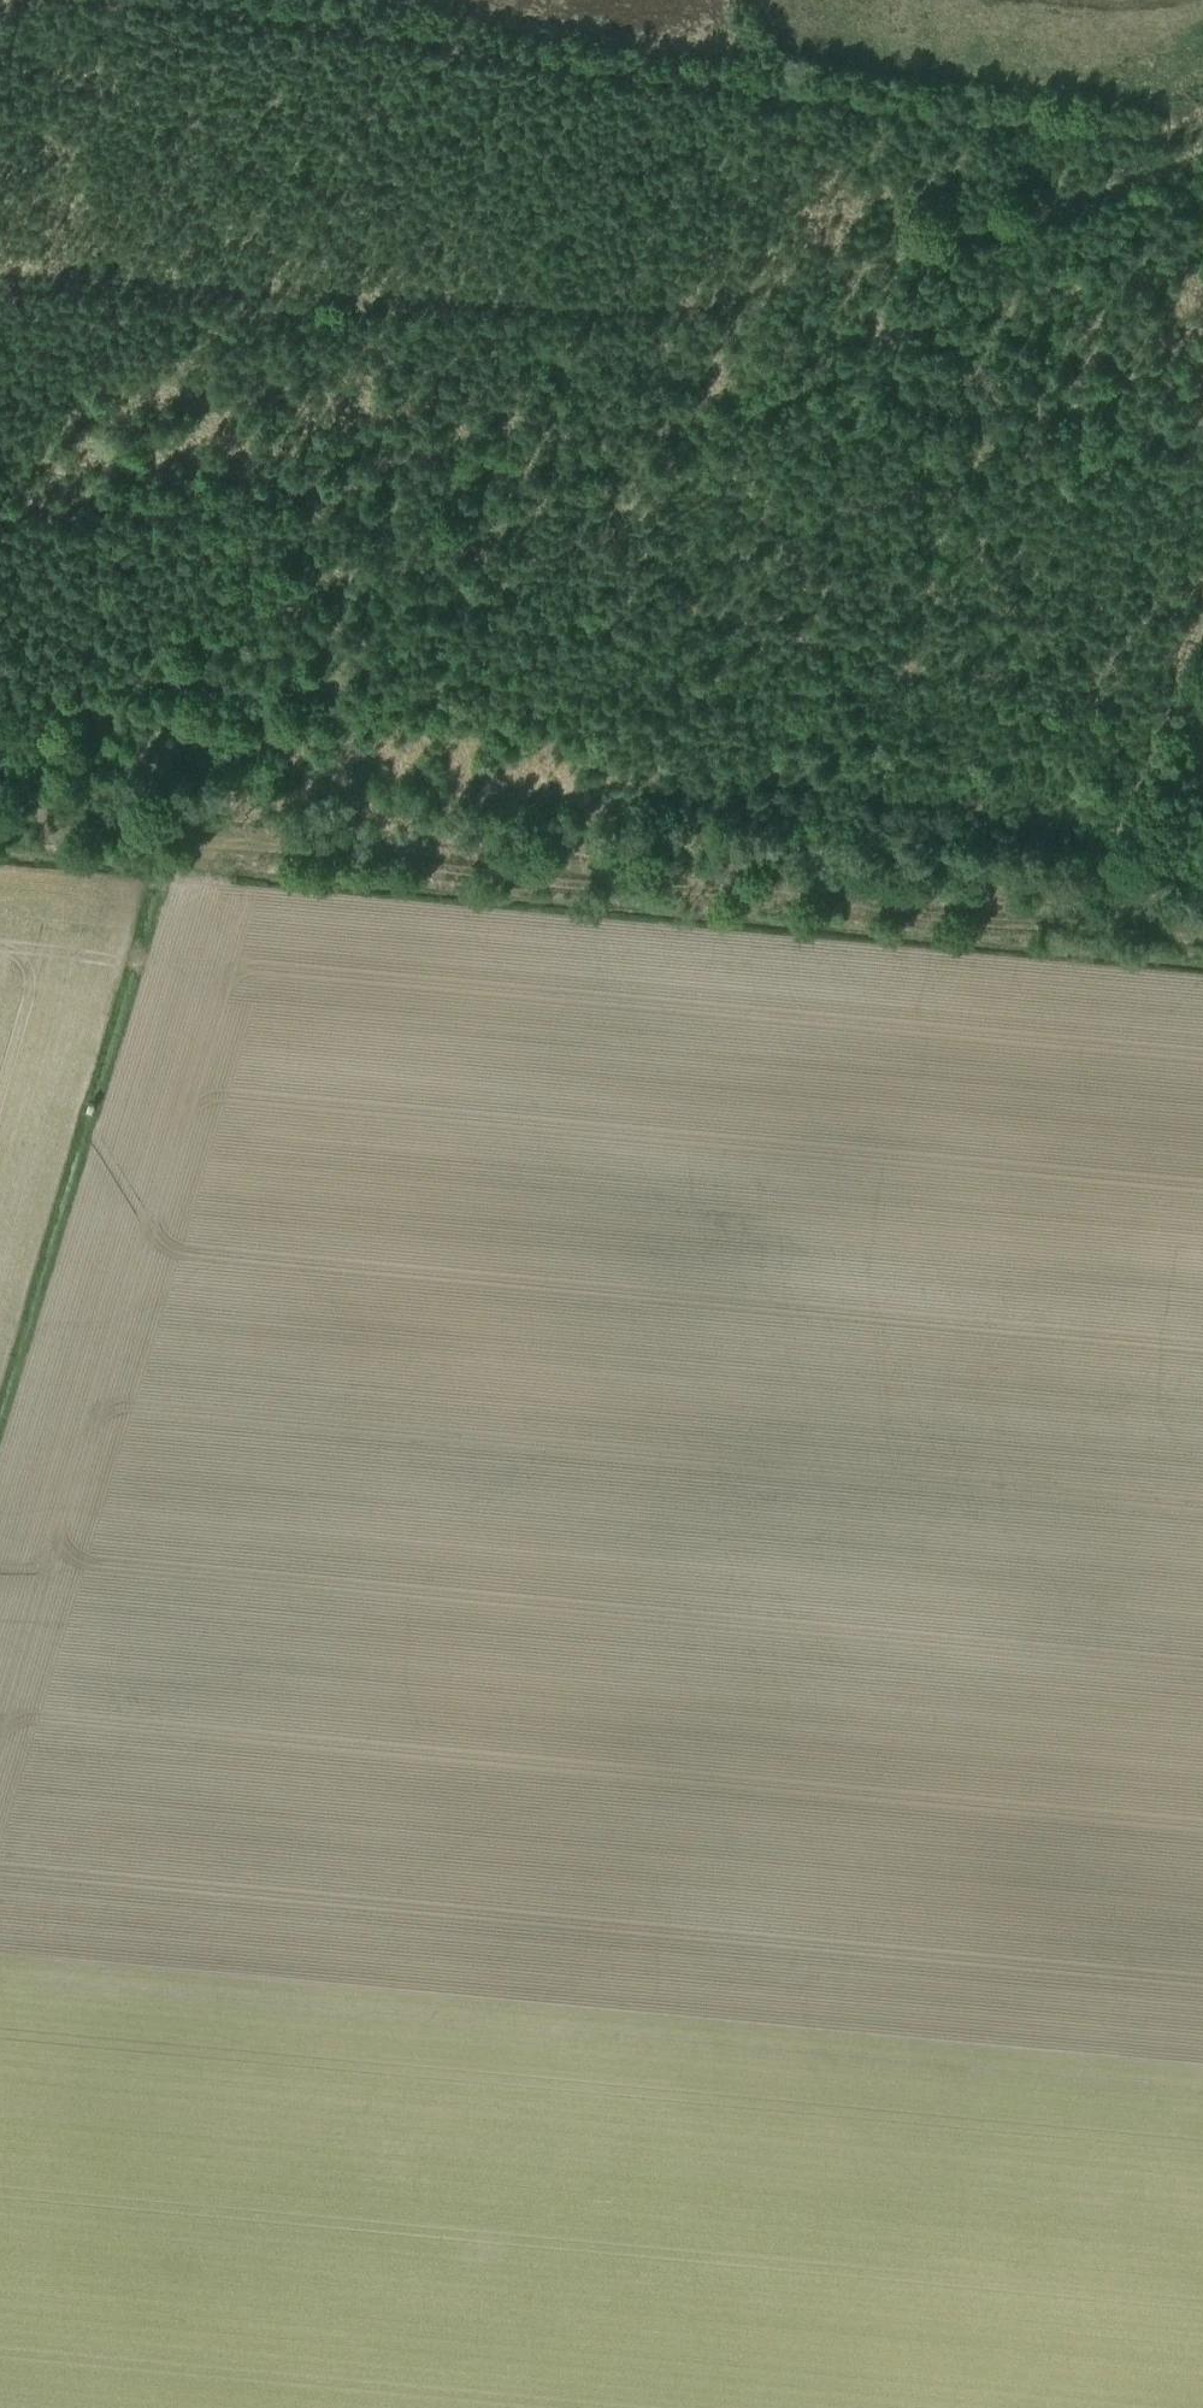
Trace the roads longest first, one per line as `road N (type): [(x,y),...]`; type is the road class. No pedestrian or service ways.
road 1 (track): [(27,824),(204,855),(1202,954)]

